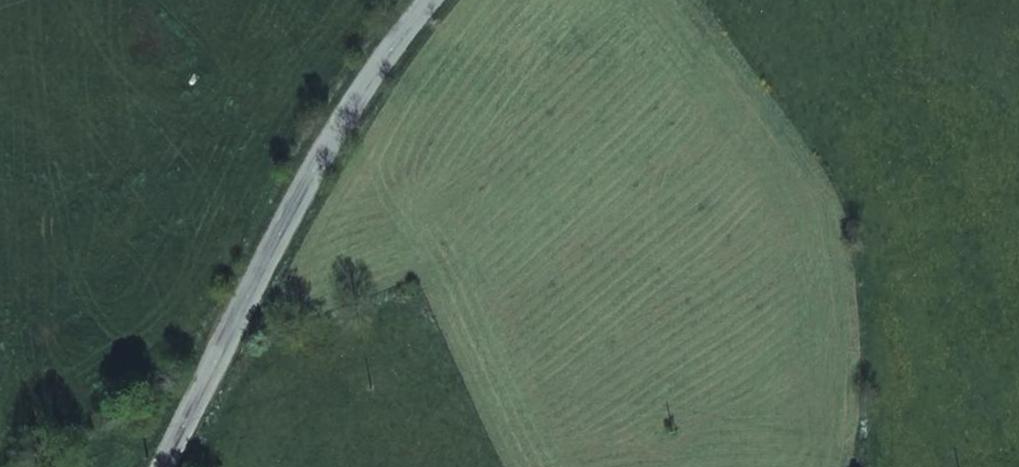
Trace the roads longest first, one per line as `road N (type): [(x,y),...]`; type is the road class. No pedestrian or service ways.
road 1 (tertiary): [(421,0),(365,64),(164,466)]

